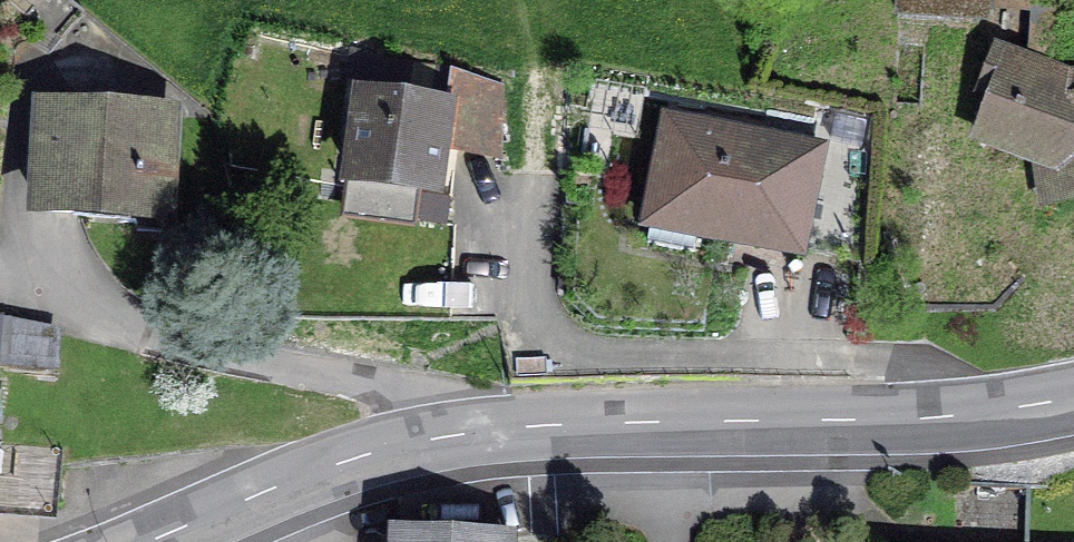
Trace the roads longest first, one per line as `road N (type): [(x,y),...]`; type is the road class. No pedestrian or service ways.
road 1 (tertiary): [(148,541),(376,449),(483,428),(913,418),(1073,400)]

